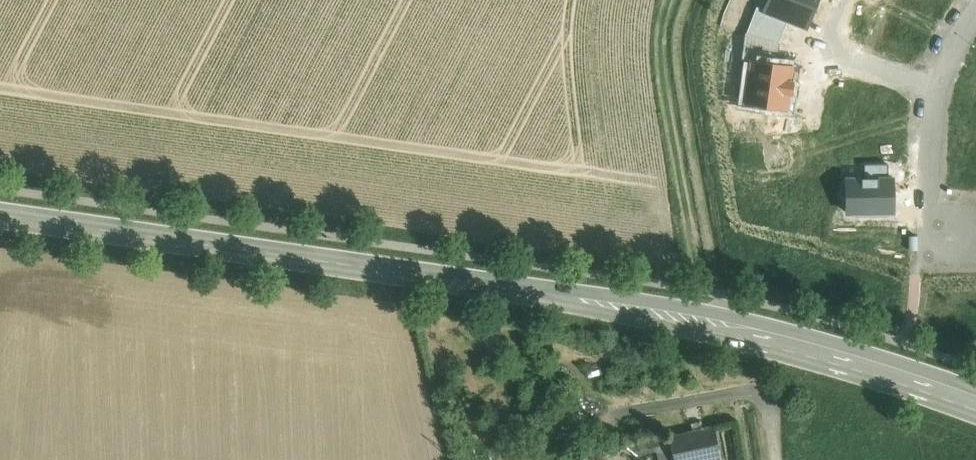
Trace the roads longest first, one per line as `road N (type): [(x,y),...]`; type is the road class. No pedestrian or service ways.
road 1 (secondary): [(975,402),(723,326),(0,214)]
road 2 (residential): [(941,85),(929,238)]

